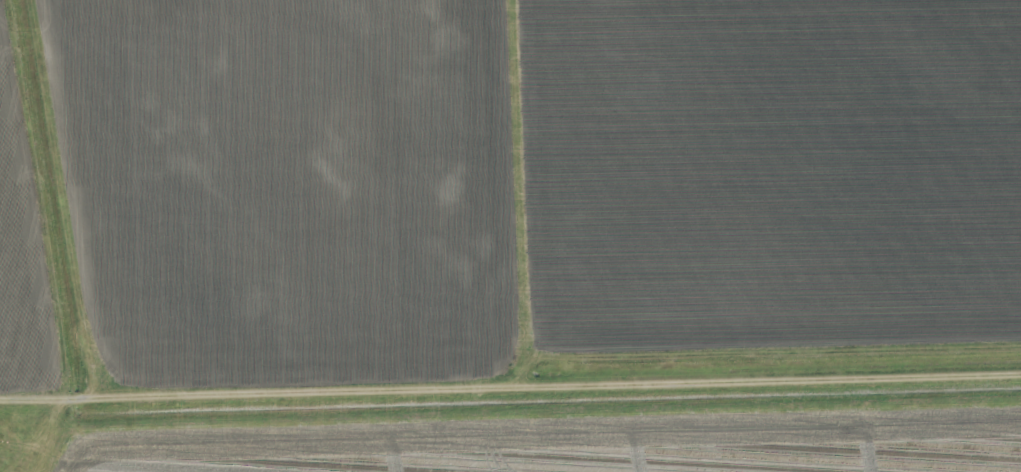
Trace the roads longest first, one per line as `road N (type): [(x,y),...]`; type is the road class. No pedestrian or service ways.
road 1 (track): [(30,0),(83,297),(108,349),(161,398),(1020,373)]
road 2 (track): [(531,384),(518,0)]
road 3 (track): [(161,398),(0,404)]

